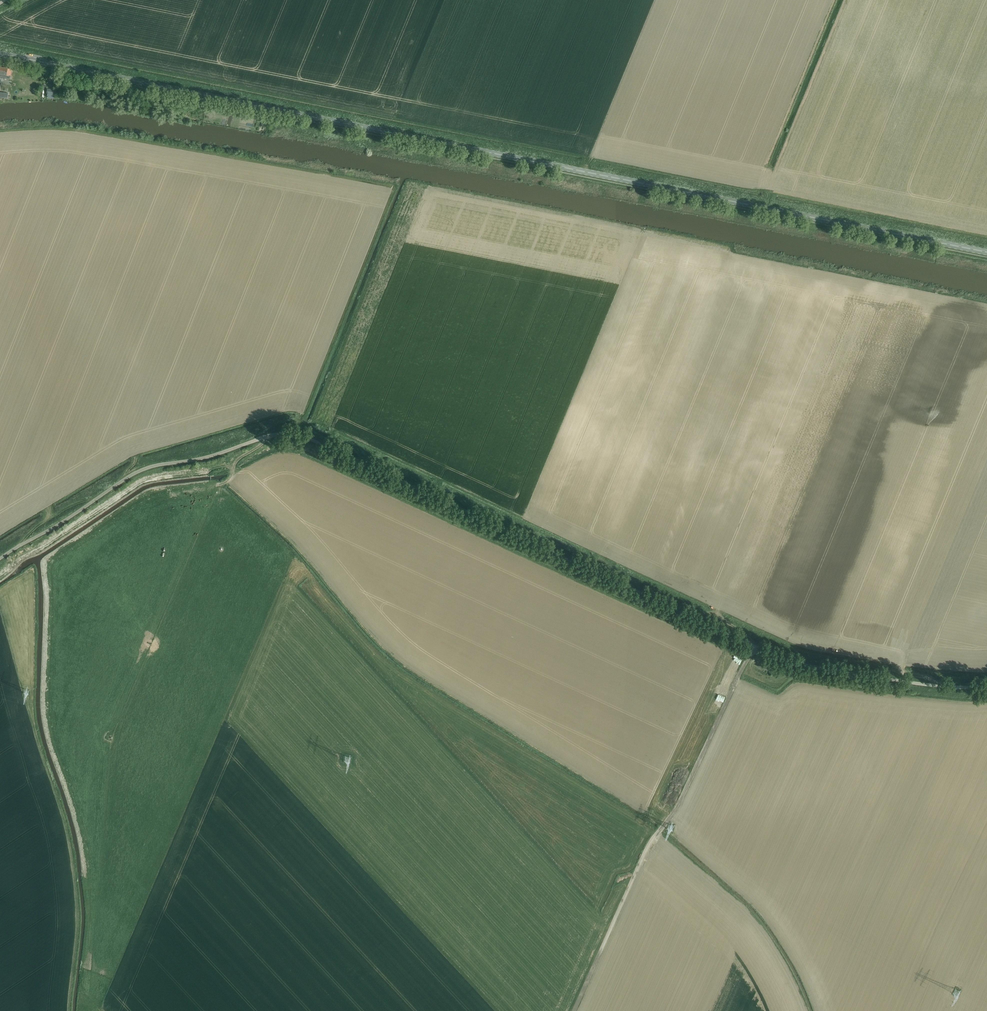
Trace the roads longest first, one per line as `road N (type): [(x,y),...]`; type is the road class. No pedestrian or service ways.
road 1 (unclassified): [(0,560),(146,468),(289,434),(800,665),(986,688)]
road 2 (tertiary): [(986,253),(0,54)]
road 3 (track): [(574,1010),(648,845),(675,812),(754,647)]

